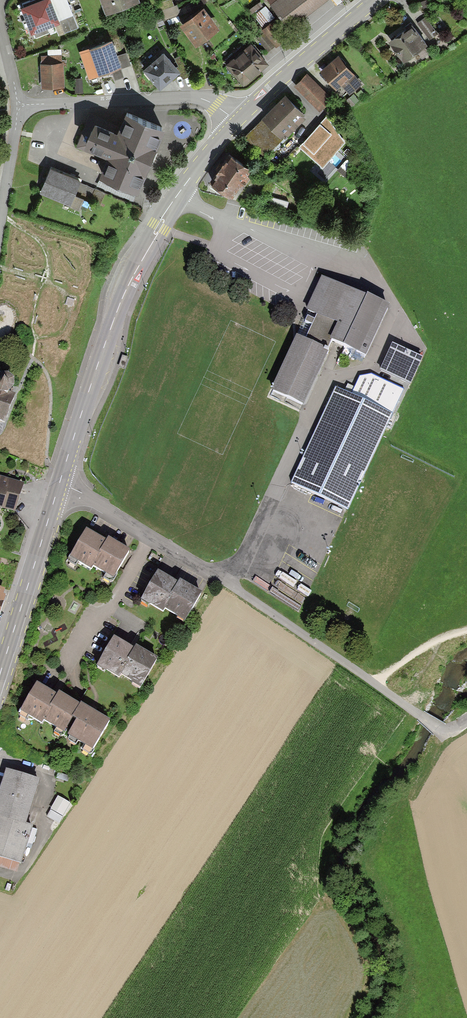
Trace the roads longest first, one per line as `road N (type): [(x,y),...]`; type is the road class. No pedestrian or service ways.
road 1 (residential): [(58,484),(231,585),(440,730),(466,719)]
road 2 (secondary): [(58,484),(120,300),(177,197),(236,119)]
road 3 (residential): [(26,110),(187,98),(217,103),(236,119)]
road 4 (secondary): [(0,668),(58,484)]
road 5 (secondary): [(236,119),(373,0)]

